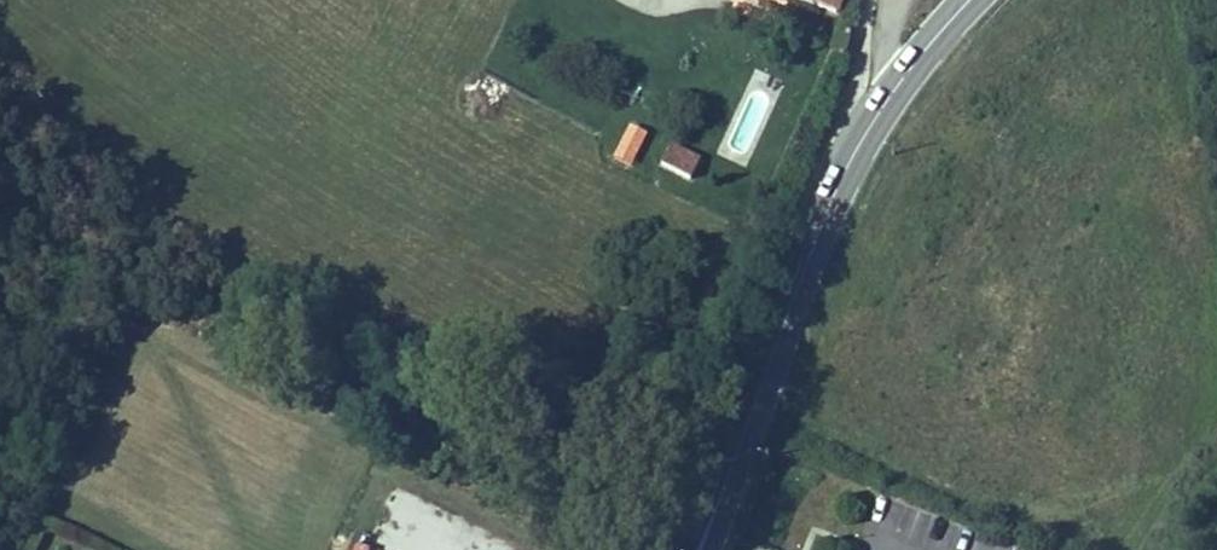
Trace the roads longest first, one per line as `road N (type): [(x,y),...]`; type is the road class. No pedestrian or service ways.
road 1 (secondary): [(727,481),(809,249),(881,105)]
road 2 (secondary): [(881,105),(970,0)]

